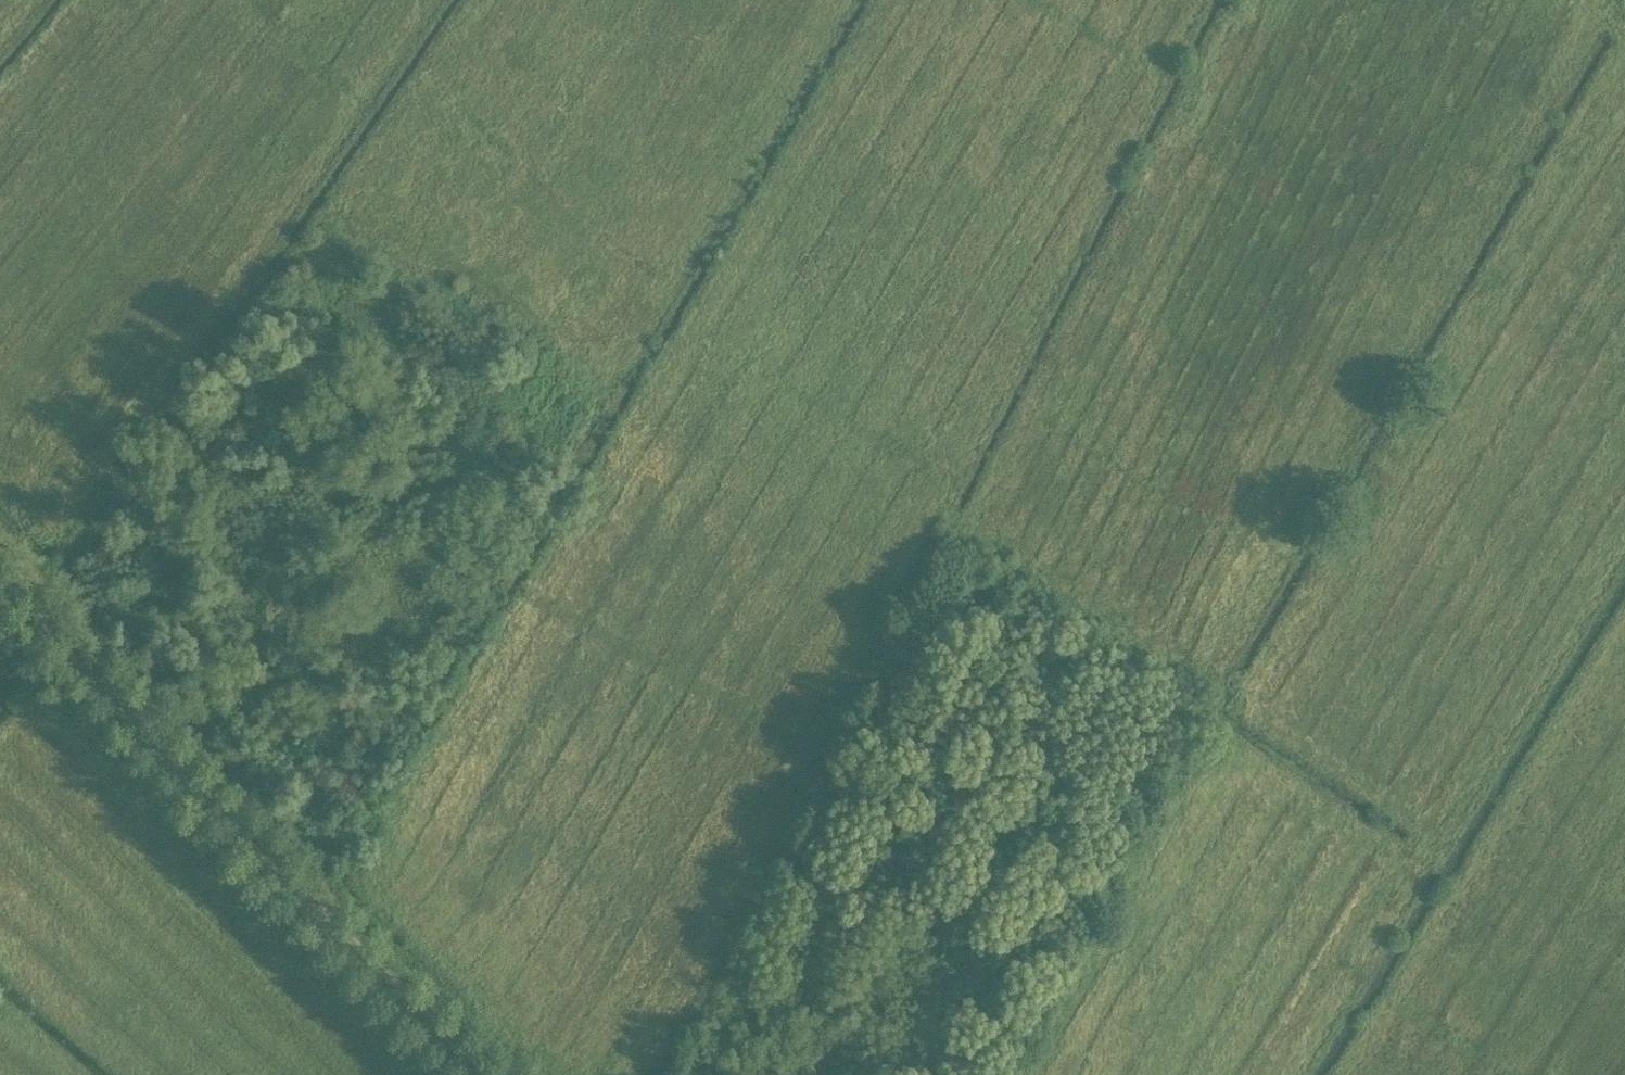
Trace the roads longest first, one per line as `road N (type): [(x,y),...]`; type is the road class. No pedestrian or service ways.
road 1 (track): [(488,1074),(248,827),(0,551)]

